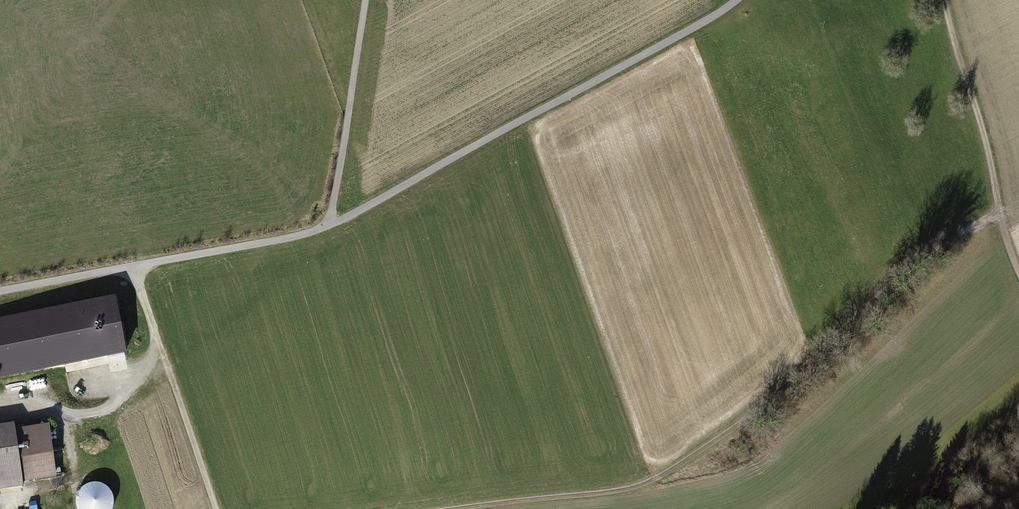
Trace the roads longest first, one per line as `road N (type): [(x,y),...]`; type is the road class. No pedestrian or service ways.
road 1 (track): [(0,291),(329,223),(739,0)]
road 2 (track): [(455,508),(629,489),(658,476),(733,429),(946,243),(998,213)]
road 3 (track): [(1018,276),(941,0)]
road 4 (track): [(132,266),(215,508)]
road 5 (track): [(0,415),(66,418),(74,469),(68,481),(0,498)]

